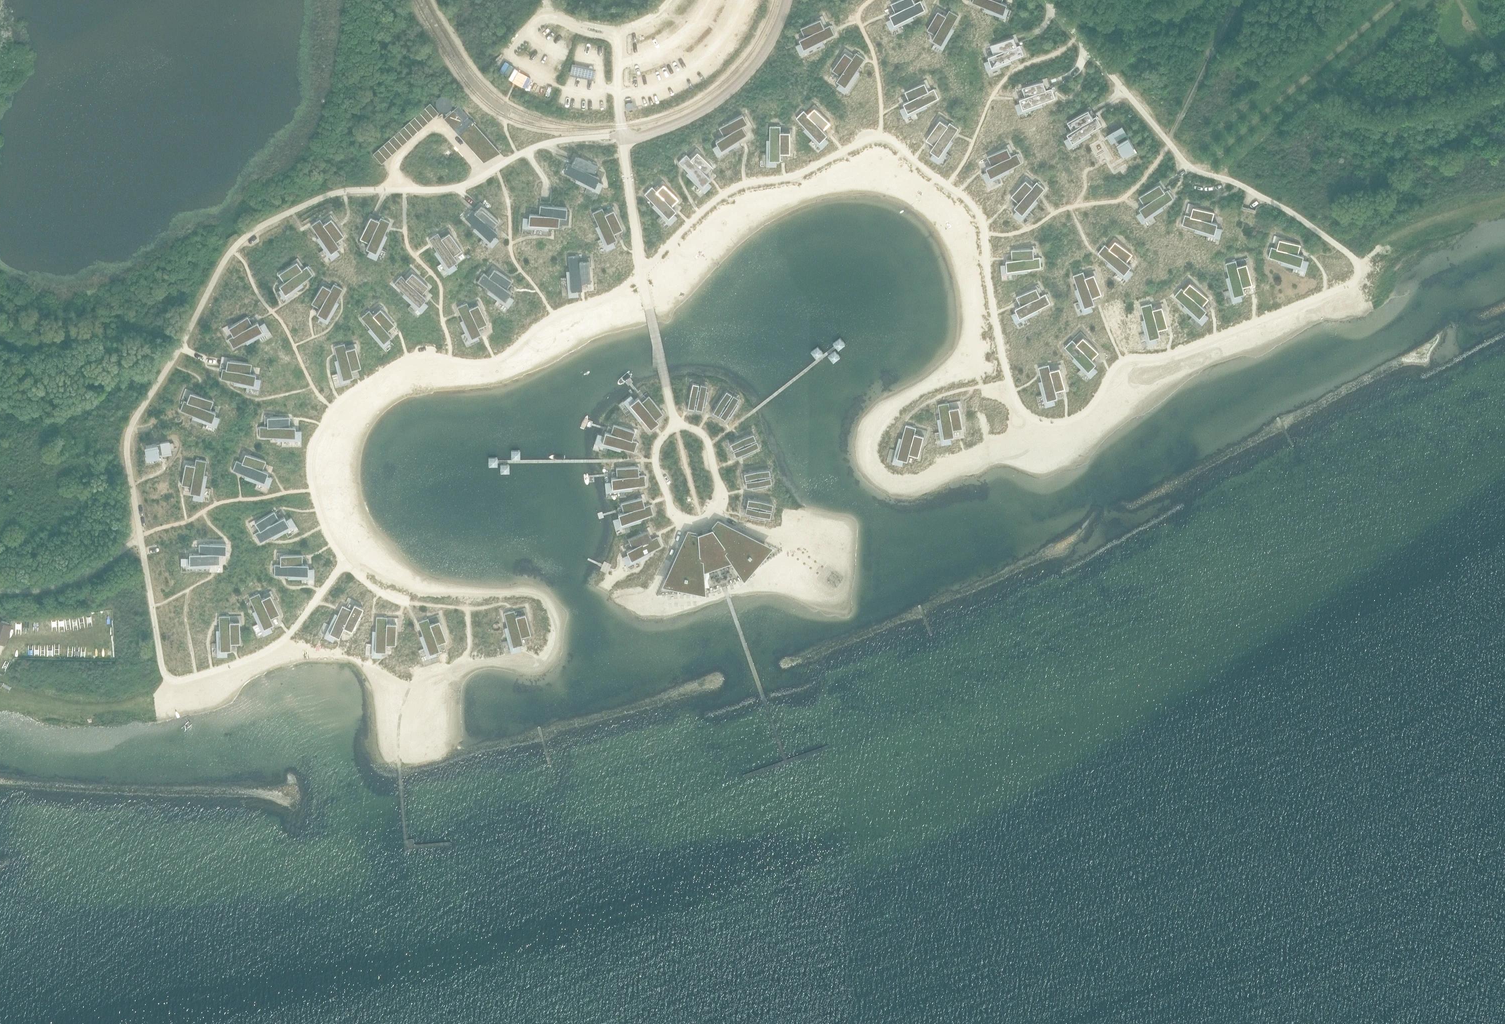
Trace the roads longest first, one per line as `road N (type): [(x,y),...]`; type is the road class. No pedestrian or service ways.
road 1 (track): [(1374,0),(1183,162)]
road 2 (track): [(1504,69),(1416,98),(1368,102),(1329,83),(1280,78)]
road 3 (track): [(1105,68),(1165,40),(1280,78)]
road 4 (track): [(1504,199),(1407,230),(1357,263)]

